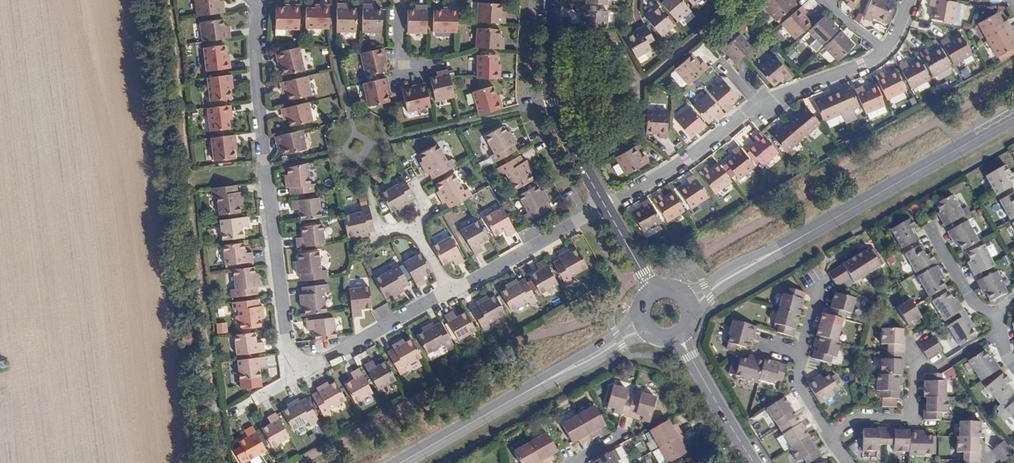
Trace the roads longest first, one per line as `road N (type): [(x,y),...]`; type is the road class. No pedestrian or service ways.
road 1 (residential): [(260,0),(260,107),(293,366),(325,360),(450,292)]
road 2 (secondary): [(1013,118),(798,239)]
road 3 (residential): [(605,207),(552,102),(555,0)]
road 4 (residential): [(757,103),(694,156),(605,207)]
road 5 (residential): [(450,292),(605,207)]
road 6 (residential): [(819,280),(798,383),(830,436)]
road 7 (secondary): [(514,399),(629,341),(662,339)]
road 8 (secondary): [(641,308),(514,399)]
road 9 (residential): [(830,436),(862,417),(910,419),(914,354)]
road 10 (residential): [(884,51),(757,103)]
road 11 (secondary): [(692,320),(719,290),(798,239)]
road 12 (secondary): [(798,239),(678,290)]
road 13 (residential): [(688,353),(754,462)]

